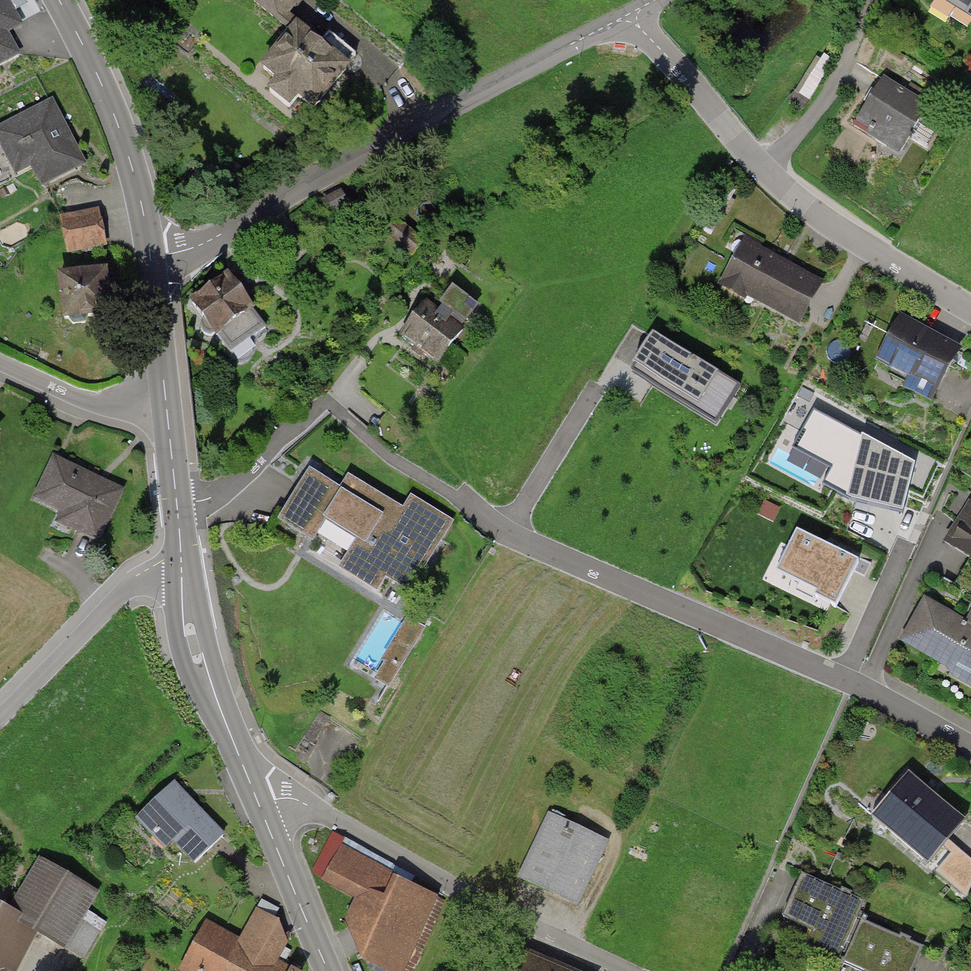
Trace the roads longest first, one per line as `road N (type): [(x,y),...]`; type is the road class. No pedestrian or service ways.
road 1 (residential): [(970,746),(846,680),(509,533),(463,497)]
road 2 (residential): [(150,257),(215,238),(631,18)]
road 3 (residential): [(970,307),(846,232),(765,169),(631,18)]
road 4 (residential): [(260,806),(291,799),(308,805),(627,970)]
road 5 (tertiary): [(58,0),(123,138),(150,257)]
road 6 (tertiary): [(183,572),(205,681),(260,806)]
road 7 (residential): [(0,716),(127,588),(183,572)]
road 8 (tertiary): [(260,806),(329,970)]
road 9 (residential): [(166,405),(101,405),(0,363)]
road 10 (tertiary): [(166,405),(183,572)]
road 11 (unclassified): [(463,497),(391,457),(328,402)]
road 12 (tertiary): [(150,257),(166,405)]

